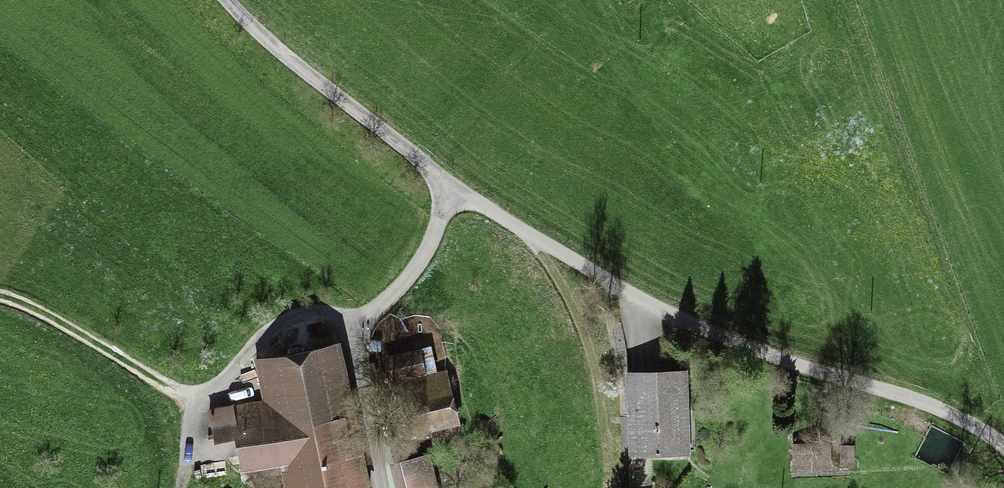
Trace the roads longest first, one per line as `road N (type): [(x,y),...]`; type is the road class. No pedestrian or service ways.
road 1 (unclassified): [(227,0),(448,189),(529,237),(657,311),(742,348),(948,414),(1003,449)]
road 2 (track): [(529,237),(575,333),(606,440),(607,487)]
road 3 (track): [(0,301),(26,307),(179,389),(205,391)]

